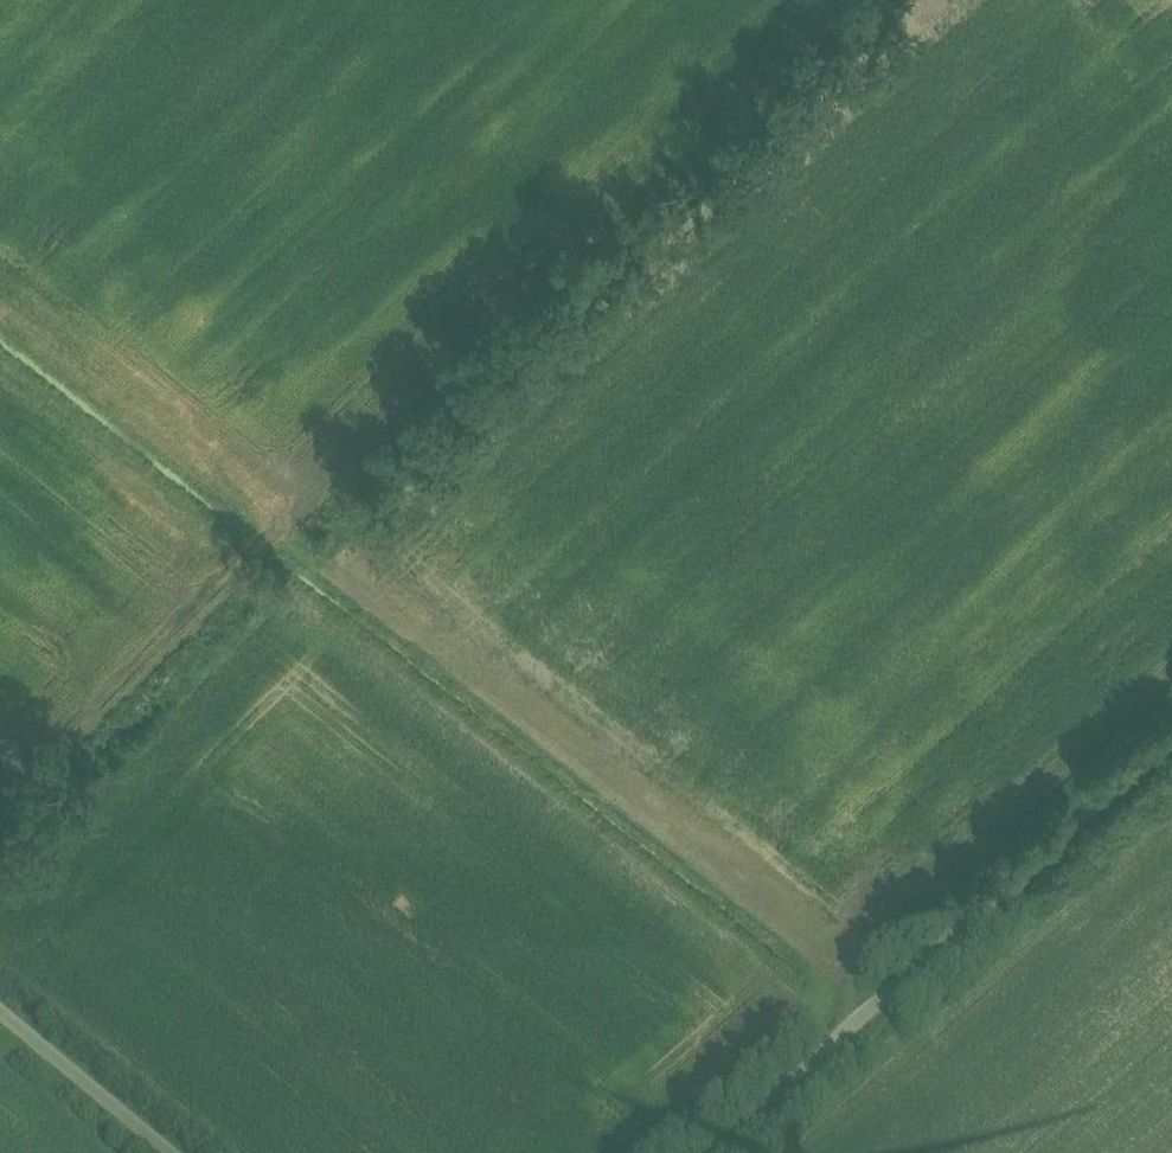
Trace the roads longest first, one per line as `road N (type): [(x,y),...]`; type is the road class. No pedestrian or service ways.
road 1 (unclassified): [(1171,721),(687,1152)]
road 2 (unclassified): [(0,1022),(174,1152)]

